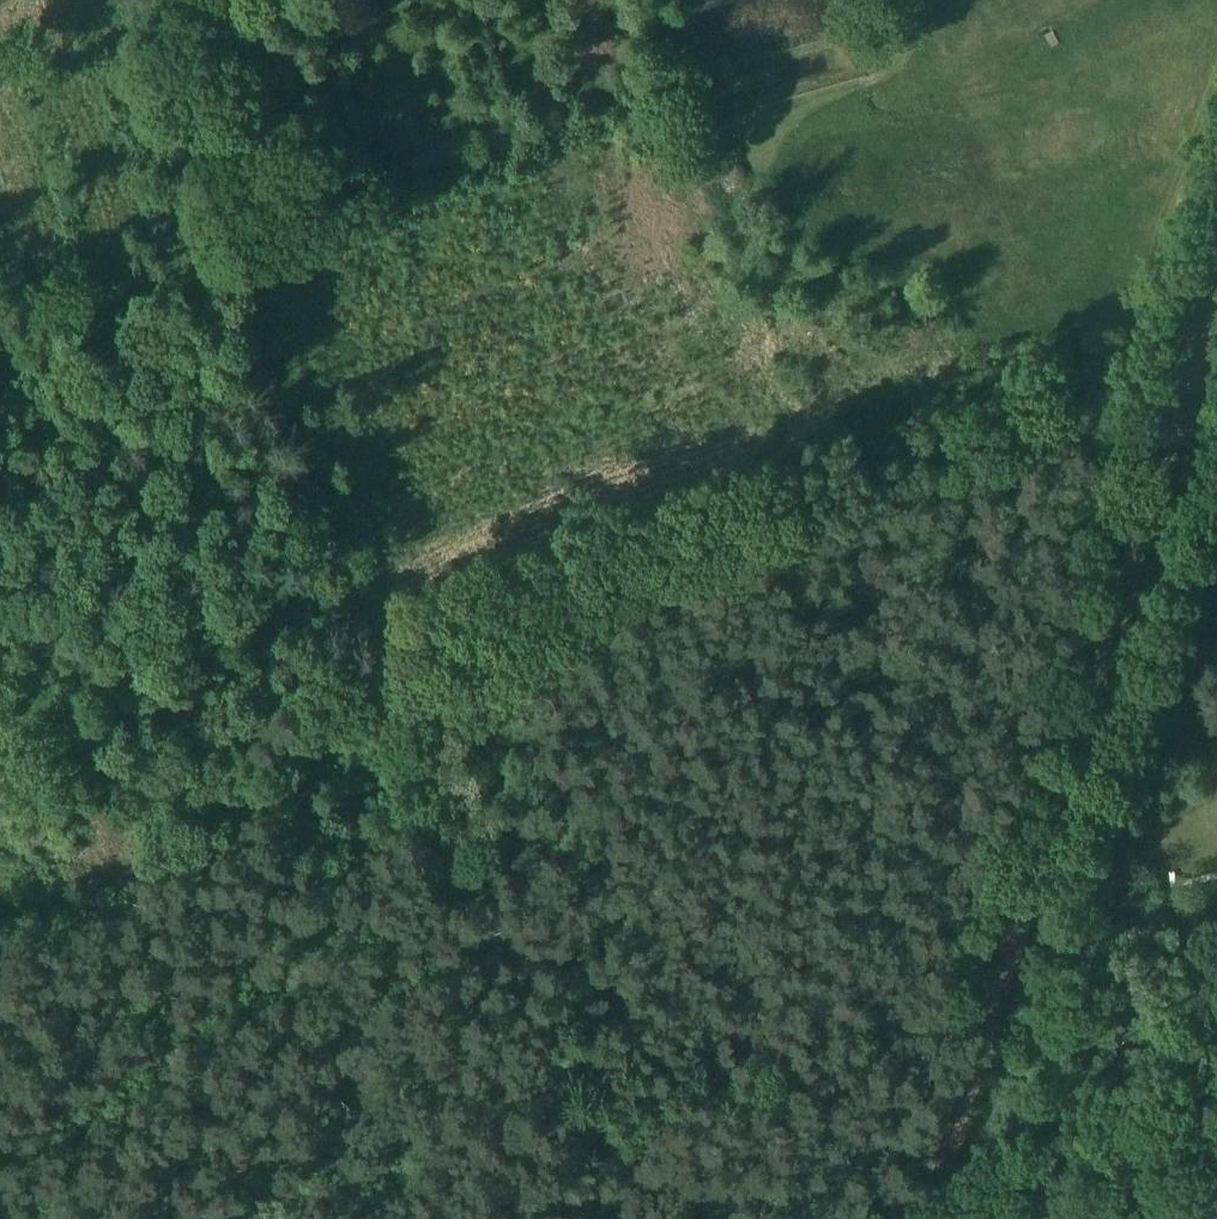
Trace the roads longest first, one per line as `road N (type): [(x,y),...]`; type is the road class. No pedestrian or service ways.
road 1 (track): [(662,102),(222,267)]
road 2 (track): [(222,267),(0,355)]

